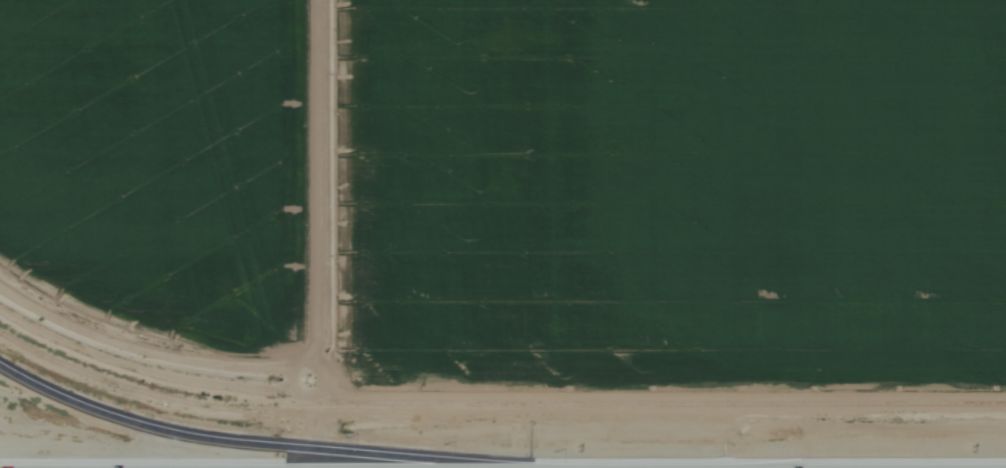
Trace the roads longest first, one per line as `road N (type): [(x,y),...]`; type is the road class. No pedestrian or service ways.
road 1 (motorway): [(568,467),(211,442),(101,413),(0,367)]

